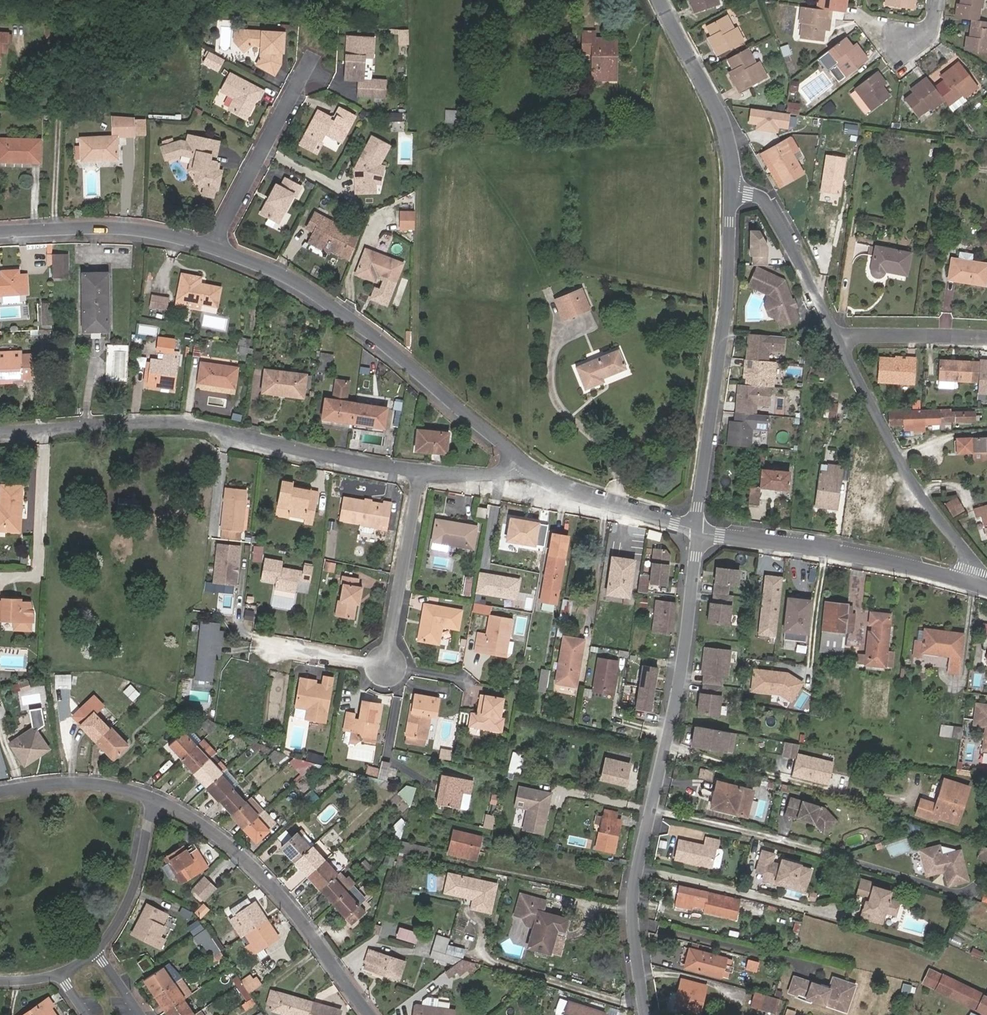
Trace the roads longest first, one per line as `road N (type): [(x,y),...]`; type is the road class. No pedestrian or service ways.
road 1 (residential): [(647,1014),(633,898),(682,675),(698,534)]
road 2 (residential): [(420,474),(186,423),(0,433)]
road 3 (residential): [(211,247),(286,276),(334,306),(531,470)]
road 4 (residential): [(698,534),(726,330),(733,177)]
road 5 (residential): [(369,1014),(253,867),(161,803)]
road 6 (residential): [(698,534),(837,550),(986,586)]
road 7 (residential): [(986,586),(921,496),(839,338)]
road 8 (residential): [(211,247),(312,57)]
road 9 (residential): [(0,234),(105,227),(211,247)]
road 10 (residential): [(839,338),(762,199),(733,177)]
road 11 (residential): [(420,474),(388,666)]
road 12 (residential): [(733,177),(723,122),(662,0)]
road 13 (residential): [(531,470),(698,534)]
road 14 (residential): [(161,803),(90,783),(0,792)]
road 15 (residential): [(96,952),(136,885),(161,803)]
road 16 (residential): [(839,338),(986,338)]

